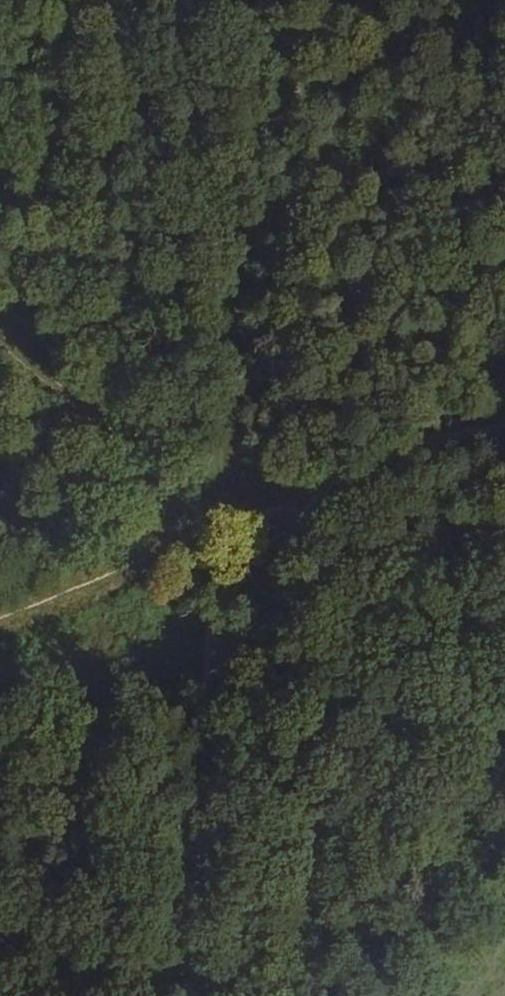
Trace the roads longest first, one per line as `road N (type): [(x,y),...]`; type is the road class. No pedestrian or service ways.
road 1 (track): [(199,995),(255,648),(236,501),(303,520),(504,436)]
road 2 (track): [(236,501),(249,0)]
road 3 (track): [(504,607),(322,593),(236,501)]
road 4 (track): [(0,341),(236,501)]

